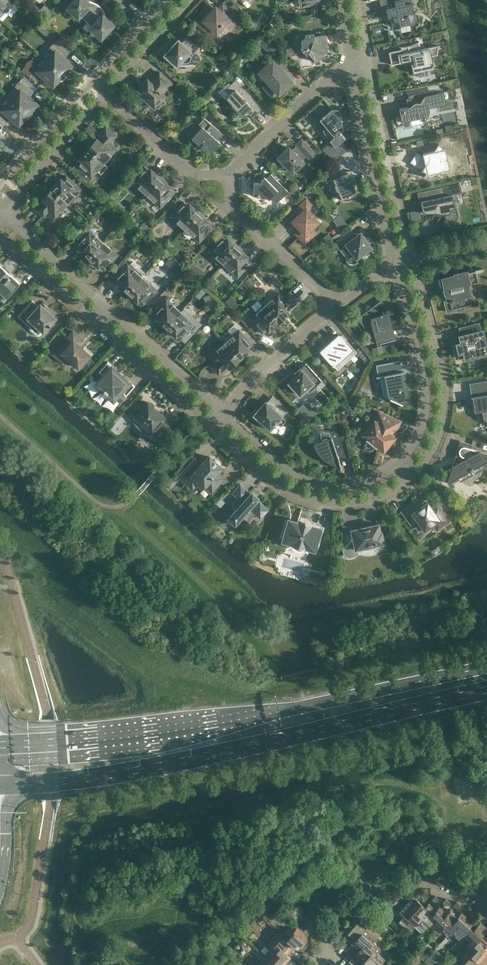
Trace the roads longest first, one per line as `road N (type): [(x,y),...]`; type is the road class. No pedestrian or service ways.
road 1 (trunk): [(0,785),(153,770),(486,692)]
road 2 (trunk): [(486,668),(164,735),(0,744)]
road 3 (residential): [(410,476),(435,445),(445,397),(412,259)]
road 4 (residential): [(212,426),(305,499),(358,503),(410,476)]
road 5 (residential): [(486,901),(453,883),(363,890),(326,930),(320,964)]
road 6 (residential): [(394,266),(426,387),(420,430),(398,464)]
road 7 (residential): [(398,464),(360,484),(309,481),(223,413)]
road 8 (residential): [(351,69),(394,266)]
road 9 (residential): [(412,259),(369,66)]
road 10 (residential): [(337,304),(232,208),(227,178)]
road 11 (residential): [(227,178),(351,69)]
road 12 (residential): [(223,413),(106,307)]
road 13 (residential): [(223,413),(337,304)]
road 14 (residential): [(95,321),(212,426)]
road 15 (residential): [(227,178),(197,177),(104,94)]
road 16 (residential): [(5,208),(104,94)]
road 17 (residential): [(106,307),(5,208)]
road 18 (residential): [(91,82),(0,185)]
road 19 (residential): [(0,233),(95,321)]
road 20 (residential): [(104,94),(188,0)]

